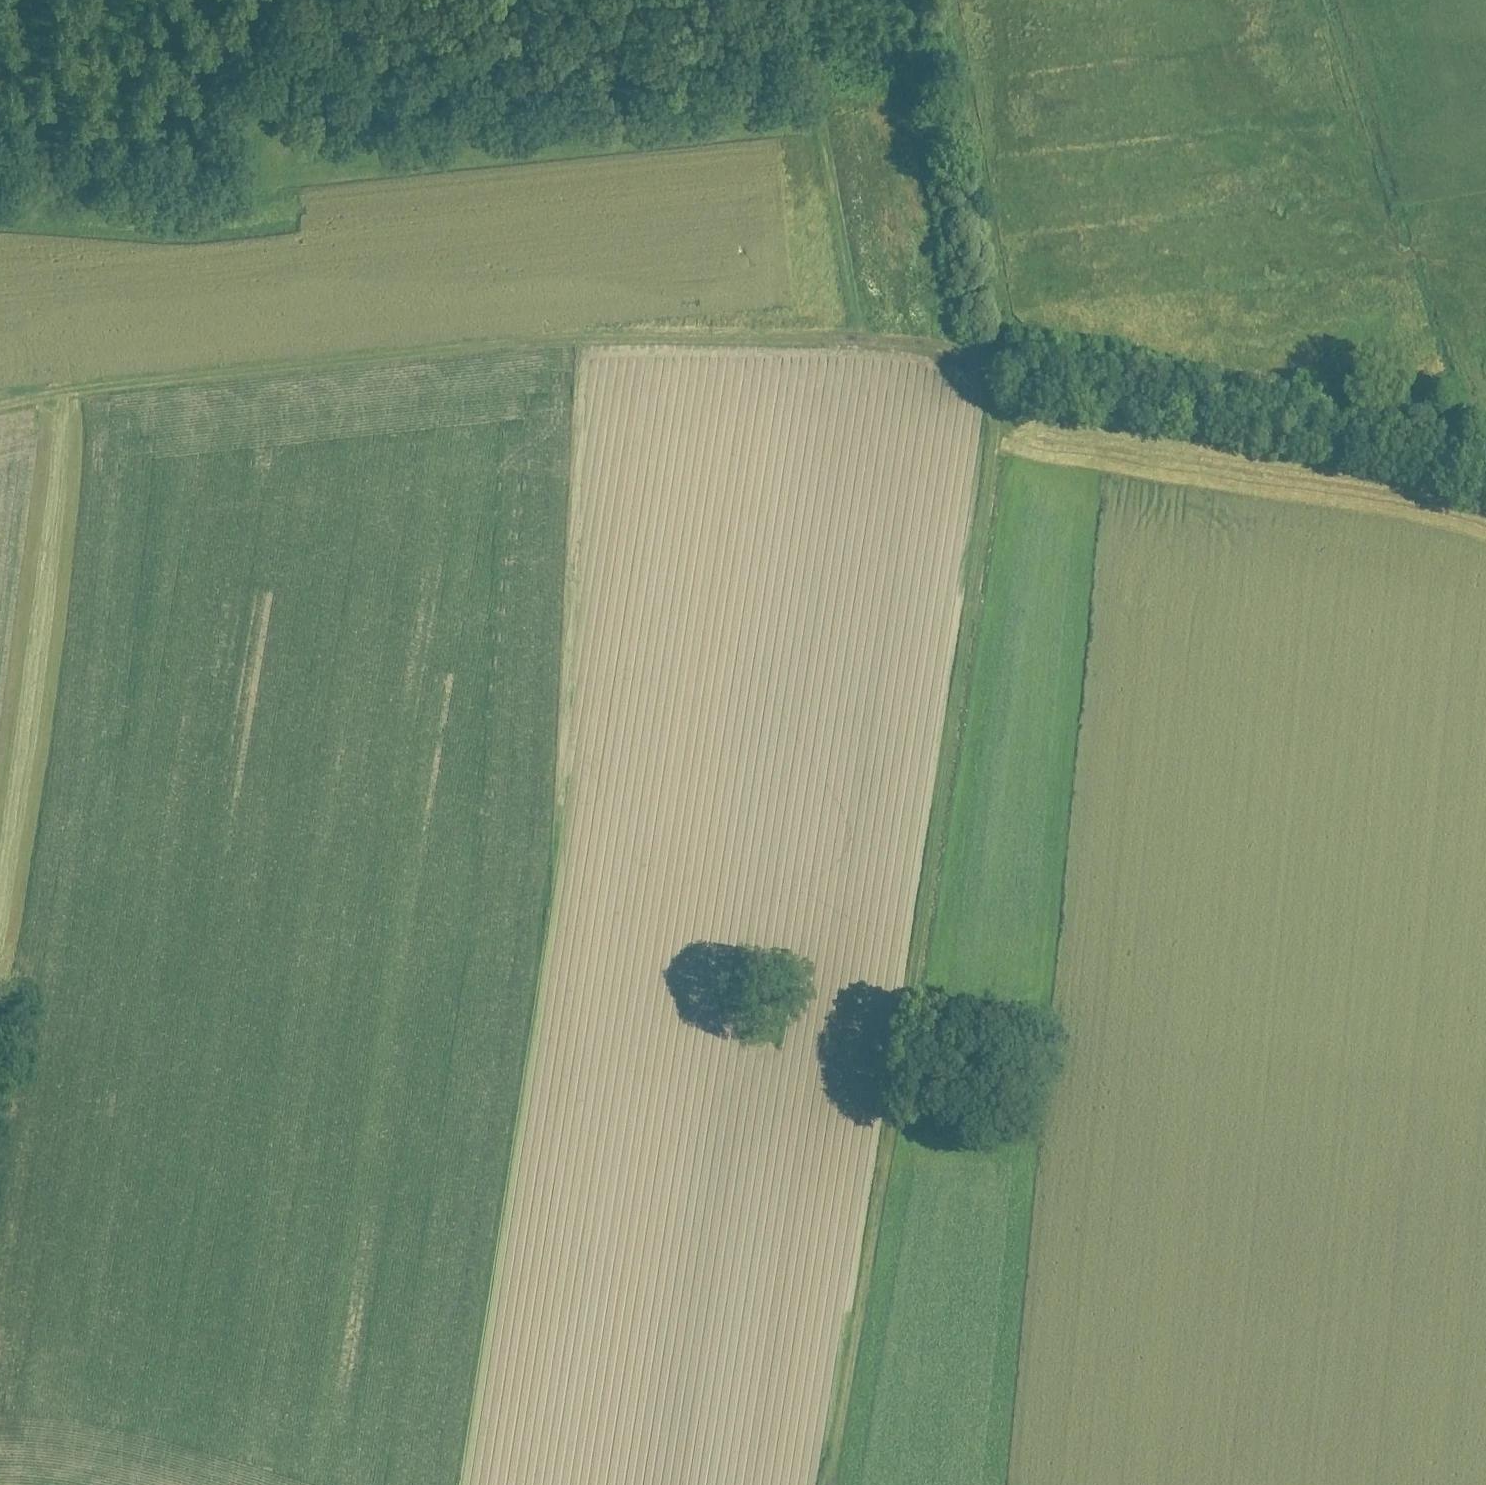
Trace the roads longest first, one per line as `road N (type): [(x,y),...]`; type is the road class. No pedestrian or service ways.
road 1 (track): [(838,1484),(902,1120),(998,380),(992,362),(974,350),(851,341)]
road 2 (track): [(851,341),(529,342),(154,381),(0,408)]
road 3 (track): [(777,0),(808,97),(851,341)]

